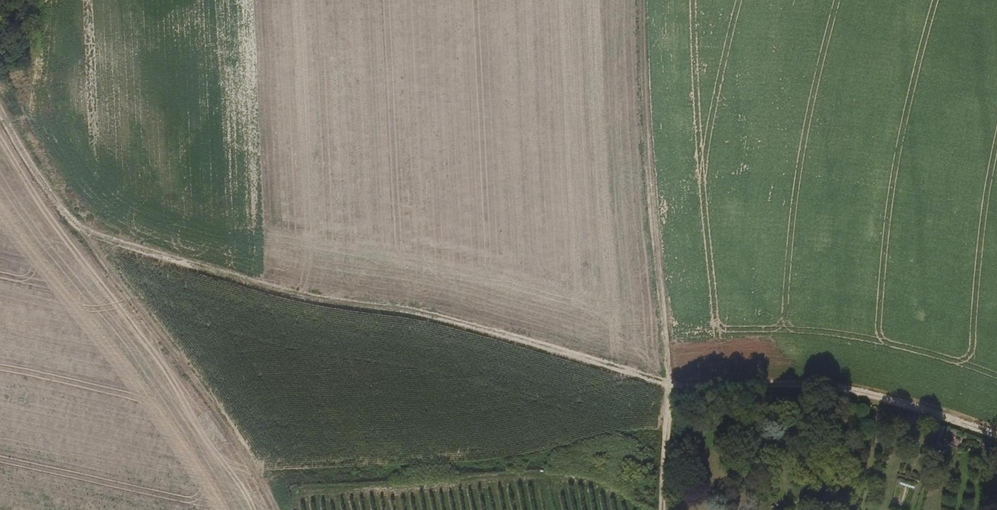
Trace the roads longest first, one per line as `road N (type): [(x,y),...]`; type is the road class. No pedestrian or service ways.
road 1 (track): [(643,0),(648,193),(672,386),(405,311),(303,298),(76,229)]
road 2 (track): [(663,509),(672,386),(837,389),(996,435)]
road 3 (track): [(281,509),(187,369),(76,229)]
road 4 (track): [(76,229),(0,127)]

